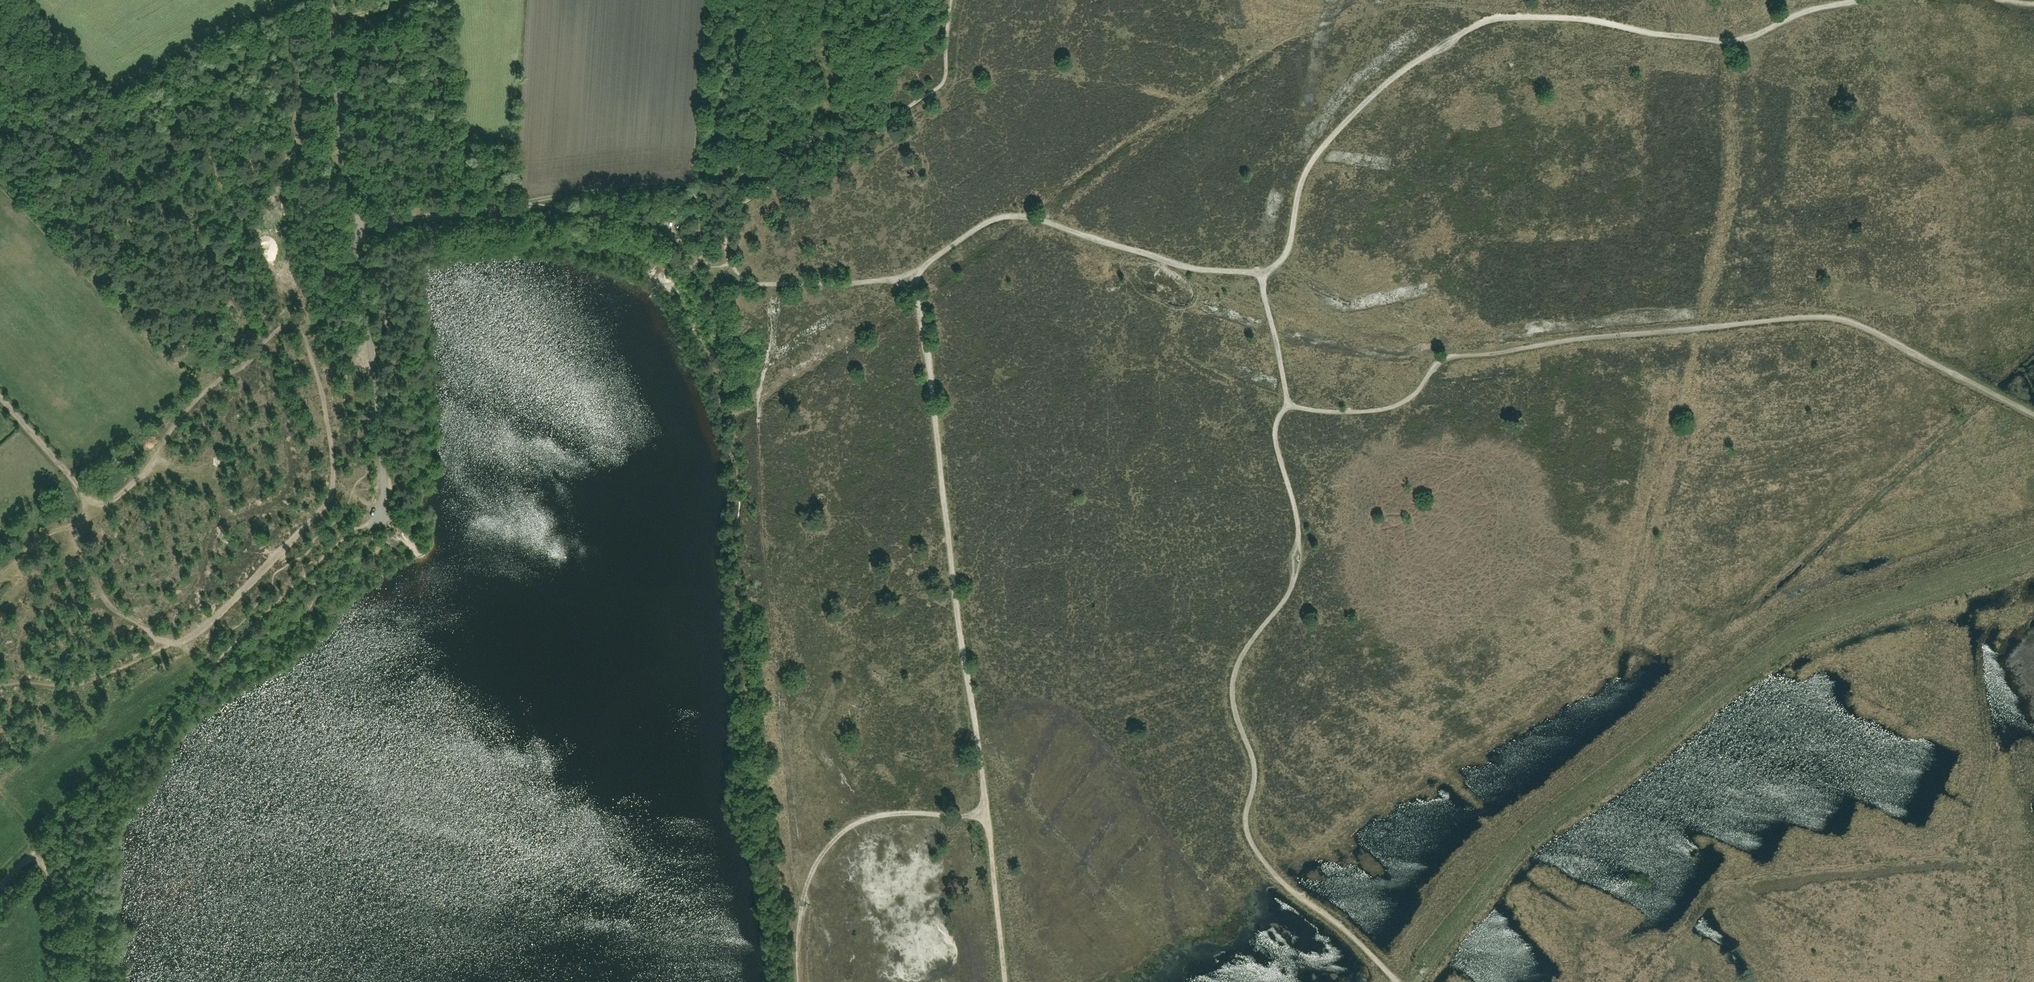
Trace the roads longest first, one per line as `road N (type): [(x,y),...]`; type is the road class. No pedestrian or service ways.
road 1 (unclassified): [(365,526),(385,507),(326,0)]
road 2 (track): [(126,765),(37,848)]

